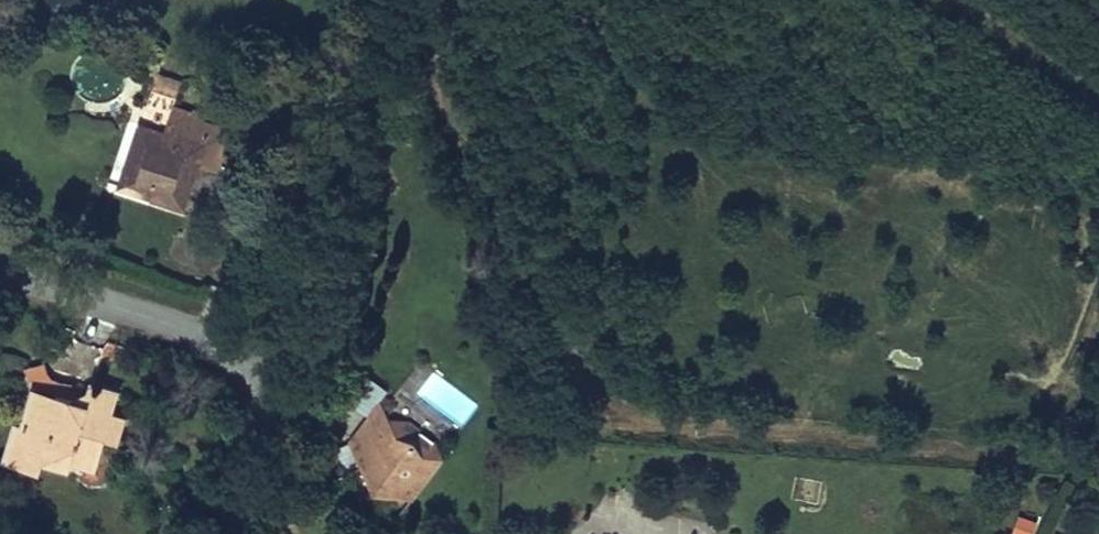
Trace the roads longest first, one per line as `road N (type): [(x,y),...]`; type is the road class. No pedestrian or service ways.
road 1 (residential): [(0,261),(213,329),(266,368),(256,381),(256,419),(226,533)]

